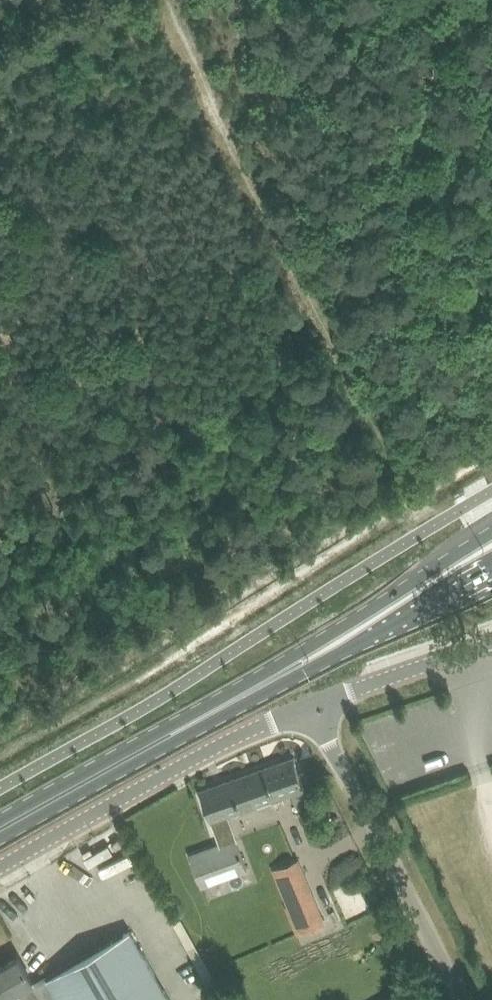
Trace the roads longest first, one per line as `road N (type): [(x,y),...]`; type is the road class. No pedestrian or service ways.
road 1 (track): [(374,434),(162,0)]
road 2 (unclassified): [(0,868),(233,734),(312,704)]
road 3 (unclassified): [(463,999),(312,704)]
road 4 (primary): [(0,829),(276,678)]
road 5 (primary): [(491,531),(305,649),(276,678)]
road 6 (primary): [(276,678),(491,572)]
road 7 (unclassified): [(312,704),(491,643)]

